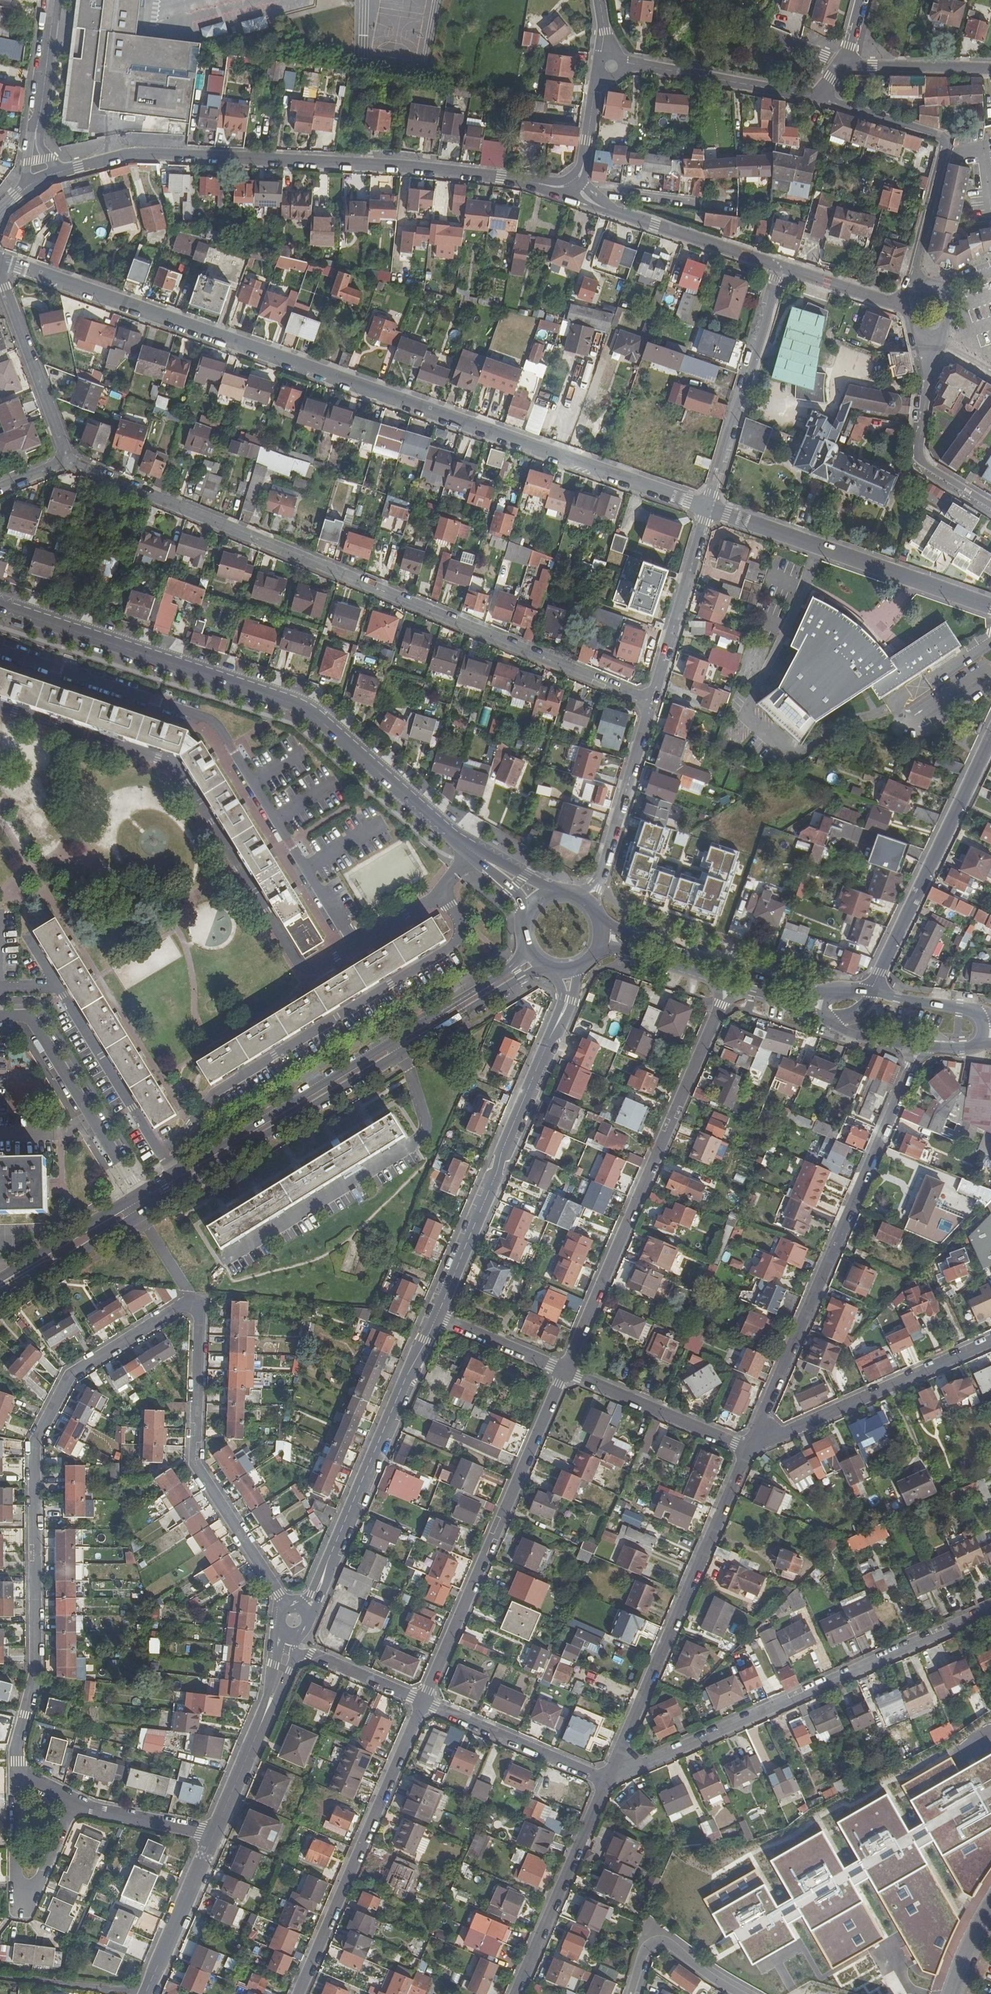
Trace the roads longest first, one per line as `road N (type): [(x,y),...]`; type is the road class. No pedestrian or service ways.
road 1 (residential): [(284,1607),(196,1464),(201,1312),(189,1301),(72,1378),(37,1443),(35,1685),(16,1774)]
road 2 (tertiary): [(0,261),(708,508)]
road 3 (residential): [(652,702),(68,460)]
road 4 (secondary): [(542,898),(292,703),(0,605)]
road 5 (residential): [(576,184),(405,166),(131,154),(33,178)]
road 6 (tertiary): [(530,951),(517,972),(145,1200)]
road 7 (residential): [(748,1449),(919,1047)]
road 8 (residential): [(729,984),(565,1372)]
road 9 (residential): [(617,1780),(990,1609)]
road 10 (residential): [(436,1318),(568,1000),(568,971)]
road 11 (residential): [(565,1372),(423,1702)]
road 12 (residential): [(748,1449),(617,1780)]
road 13 (residential): [(306,1610),(436,1318)]
road 14 (residential): [(423,1702),(297,1993)]
road 15 (tertiary): [(708,508),(990,607)]
road 16 (residential): [(915,293),(945,141),(822,99)]
road 17 (residential): [(990,739),(872,992)]
road 18 (residential): [(748,1449),(990,1341)]
road 19 (residential): [(780,266),(708,508)]
road 20 (secondary): [(830,995),(635,936),(598,911)]
road 21 (unclassified): [(0,1017),(34,1022),(145,1200)]
road 22 (residential): [(517,1993),(605,1782)]
road 23 (residential): [(75,1805),(26,1892),(16,1886),(16,1774)]
road 24 (residential): [(576,184),(597,204),(780,266)]
road 25 (residential): [(652,702),(597,886),(584,897)]
road 26 (residential): [(990,506),(919,458),(928,336)]
road 27 (residential): [(708,508),(652,702)]
road 28 (residential): [(822,99),(624,64)]
road 29 (residential): [(214,1835),(287,1650)]
road 30 (residential): [(423,1702),(605,1782)]
road 31 (residential): [(565,1372),(748,1449)]
road 32 (residential): [(68,460),(0,278)]
road 33 (residential): [(54,0),(33,178)]
road 34 (residential): [(143,1993),(214,1835)]
road 35 (tertiary): [(145,1200),(0,1290)]
road 36 (residential): [(990,68),(839,64)]
road 37 (residential): [(287,1650),(423,1702)]
road 38 (residential): [(143,1993),(0,1978)]
road 39 (residential): [(637,1993),(659,1946),(737,1993)]
road 40 (residential): [(214,1835),(75,1805)]
road 41 (residential): [(436,1318),(565,1372)]
road 42 (residential): [(717,0),(839,64)]
road 43 (secondary): [(600,948),(729,984)]
road 44 (residential): [(780,266),(907,306)]

